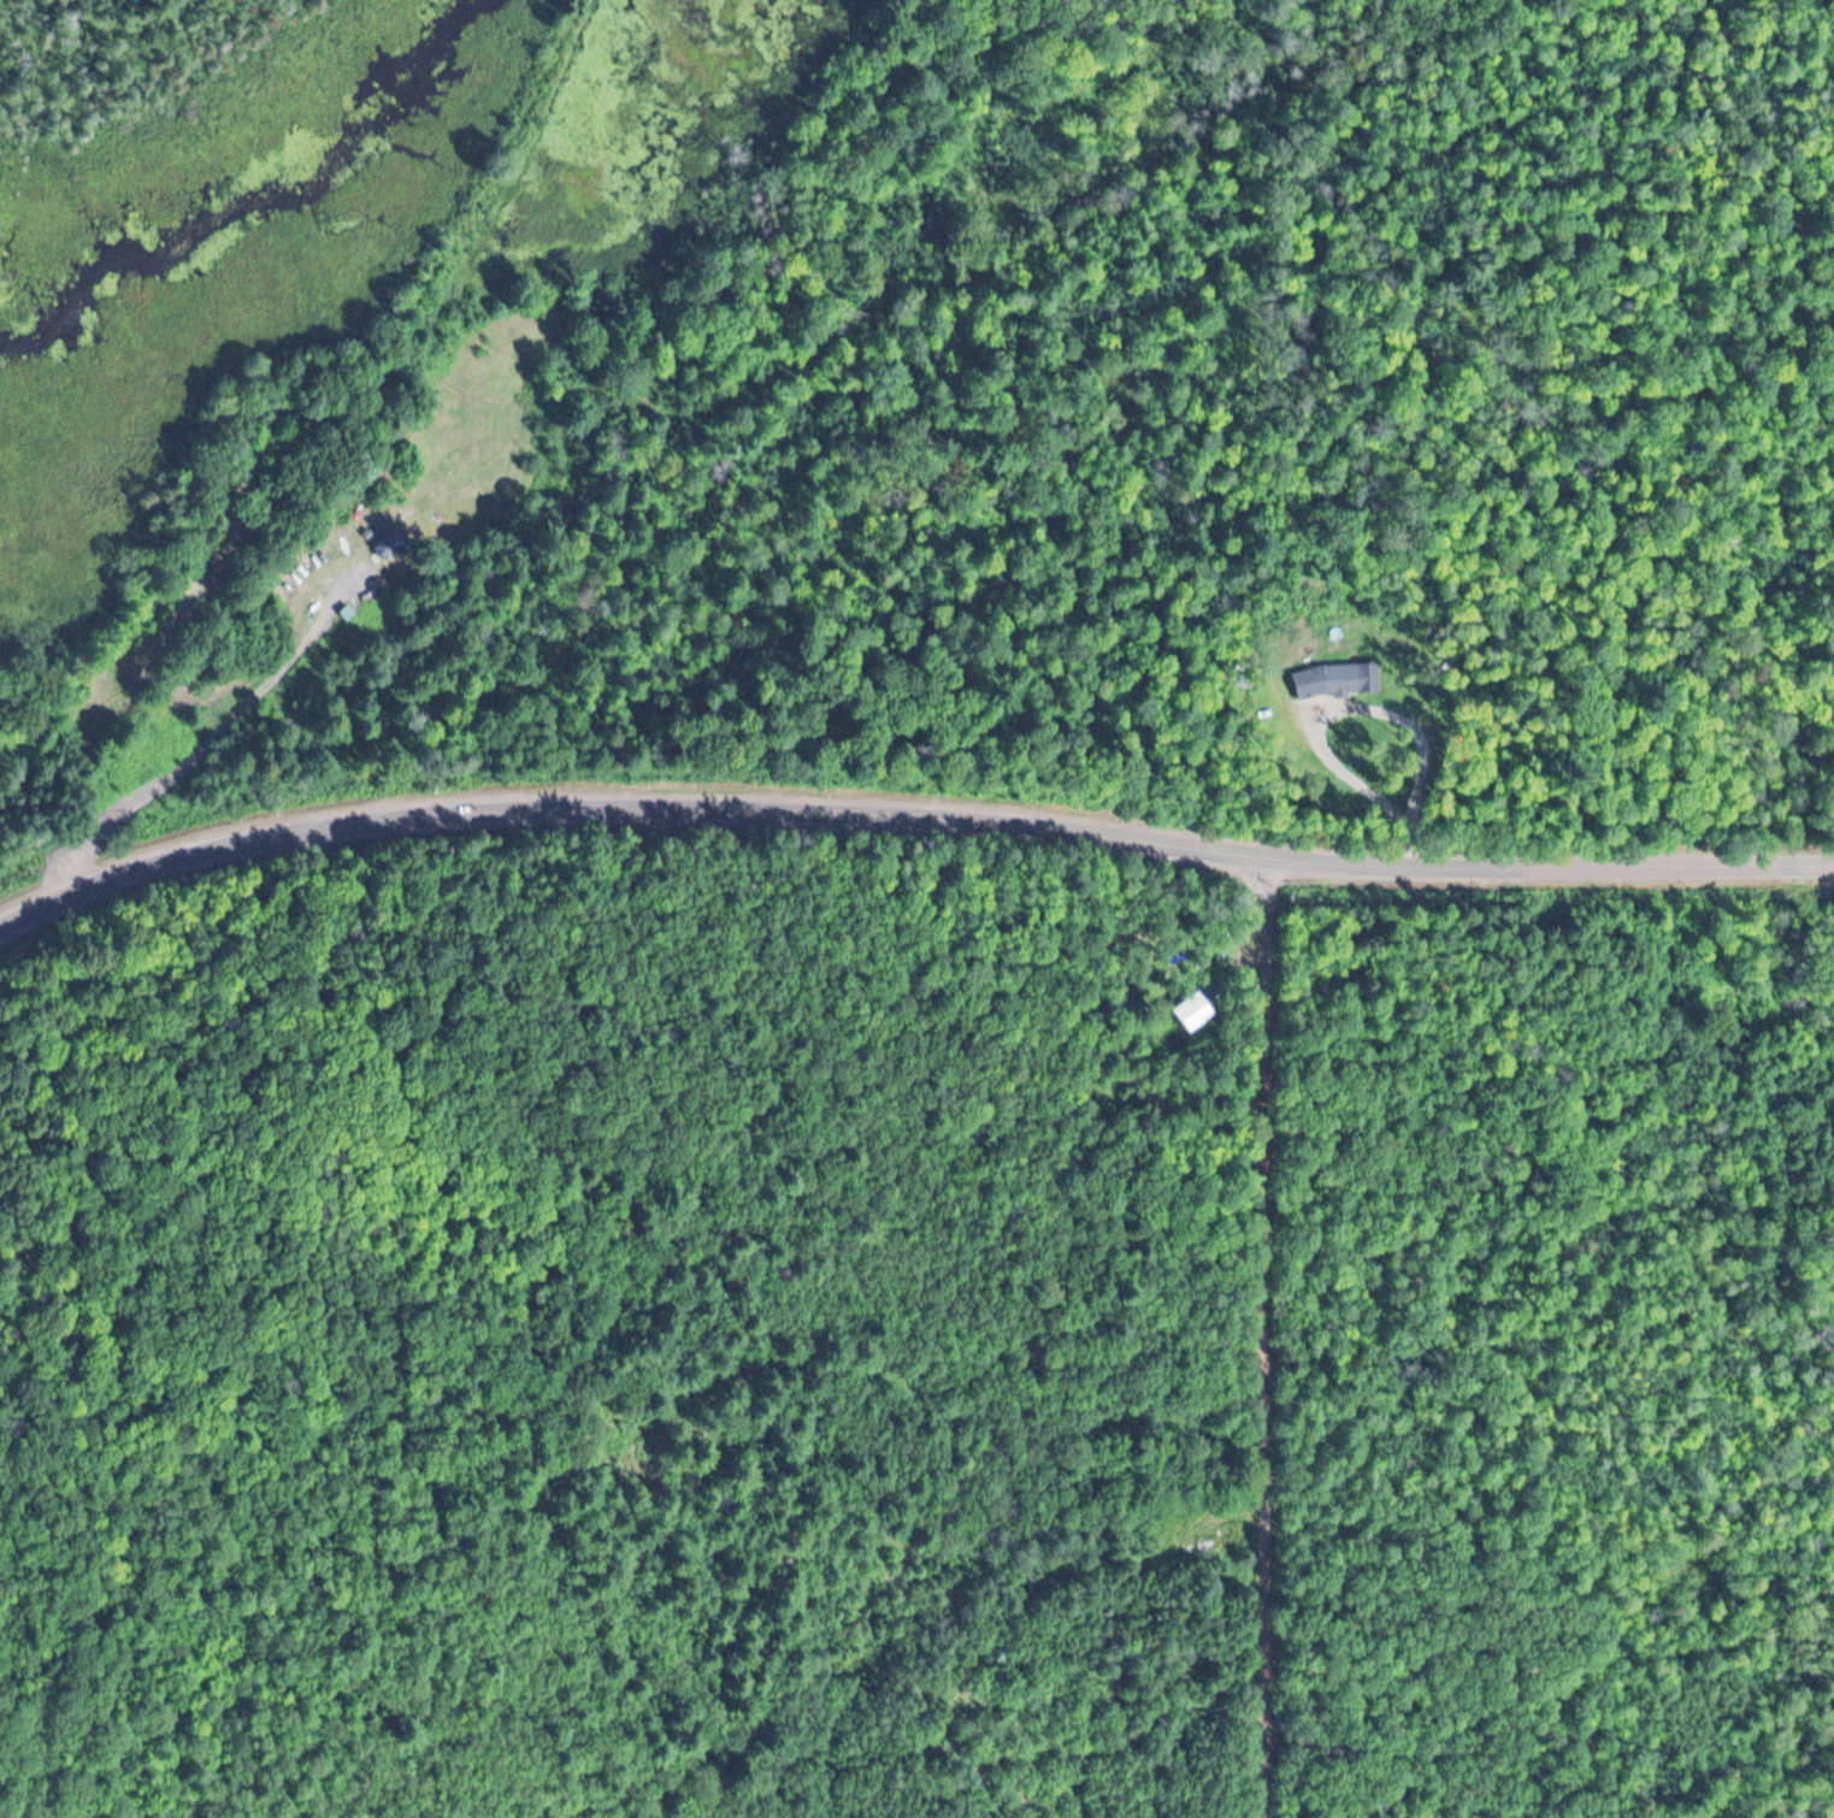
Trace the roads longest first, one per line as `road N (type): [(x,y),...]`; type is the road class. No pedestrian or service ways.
road 1 (residential): [(1833,860),(1261,858),(1162,830),(1038,811),(683,793),(326,814),(189,842),(0,917)]
road 2 (residential): [(1268,1817),(1261,858)]

